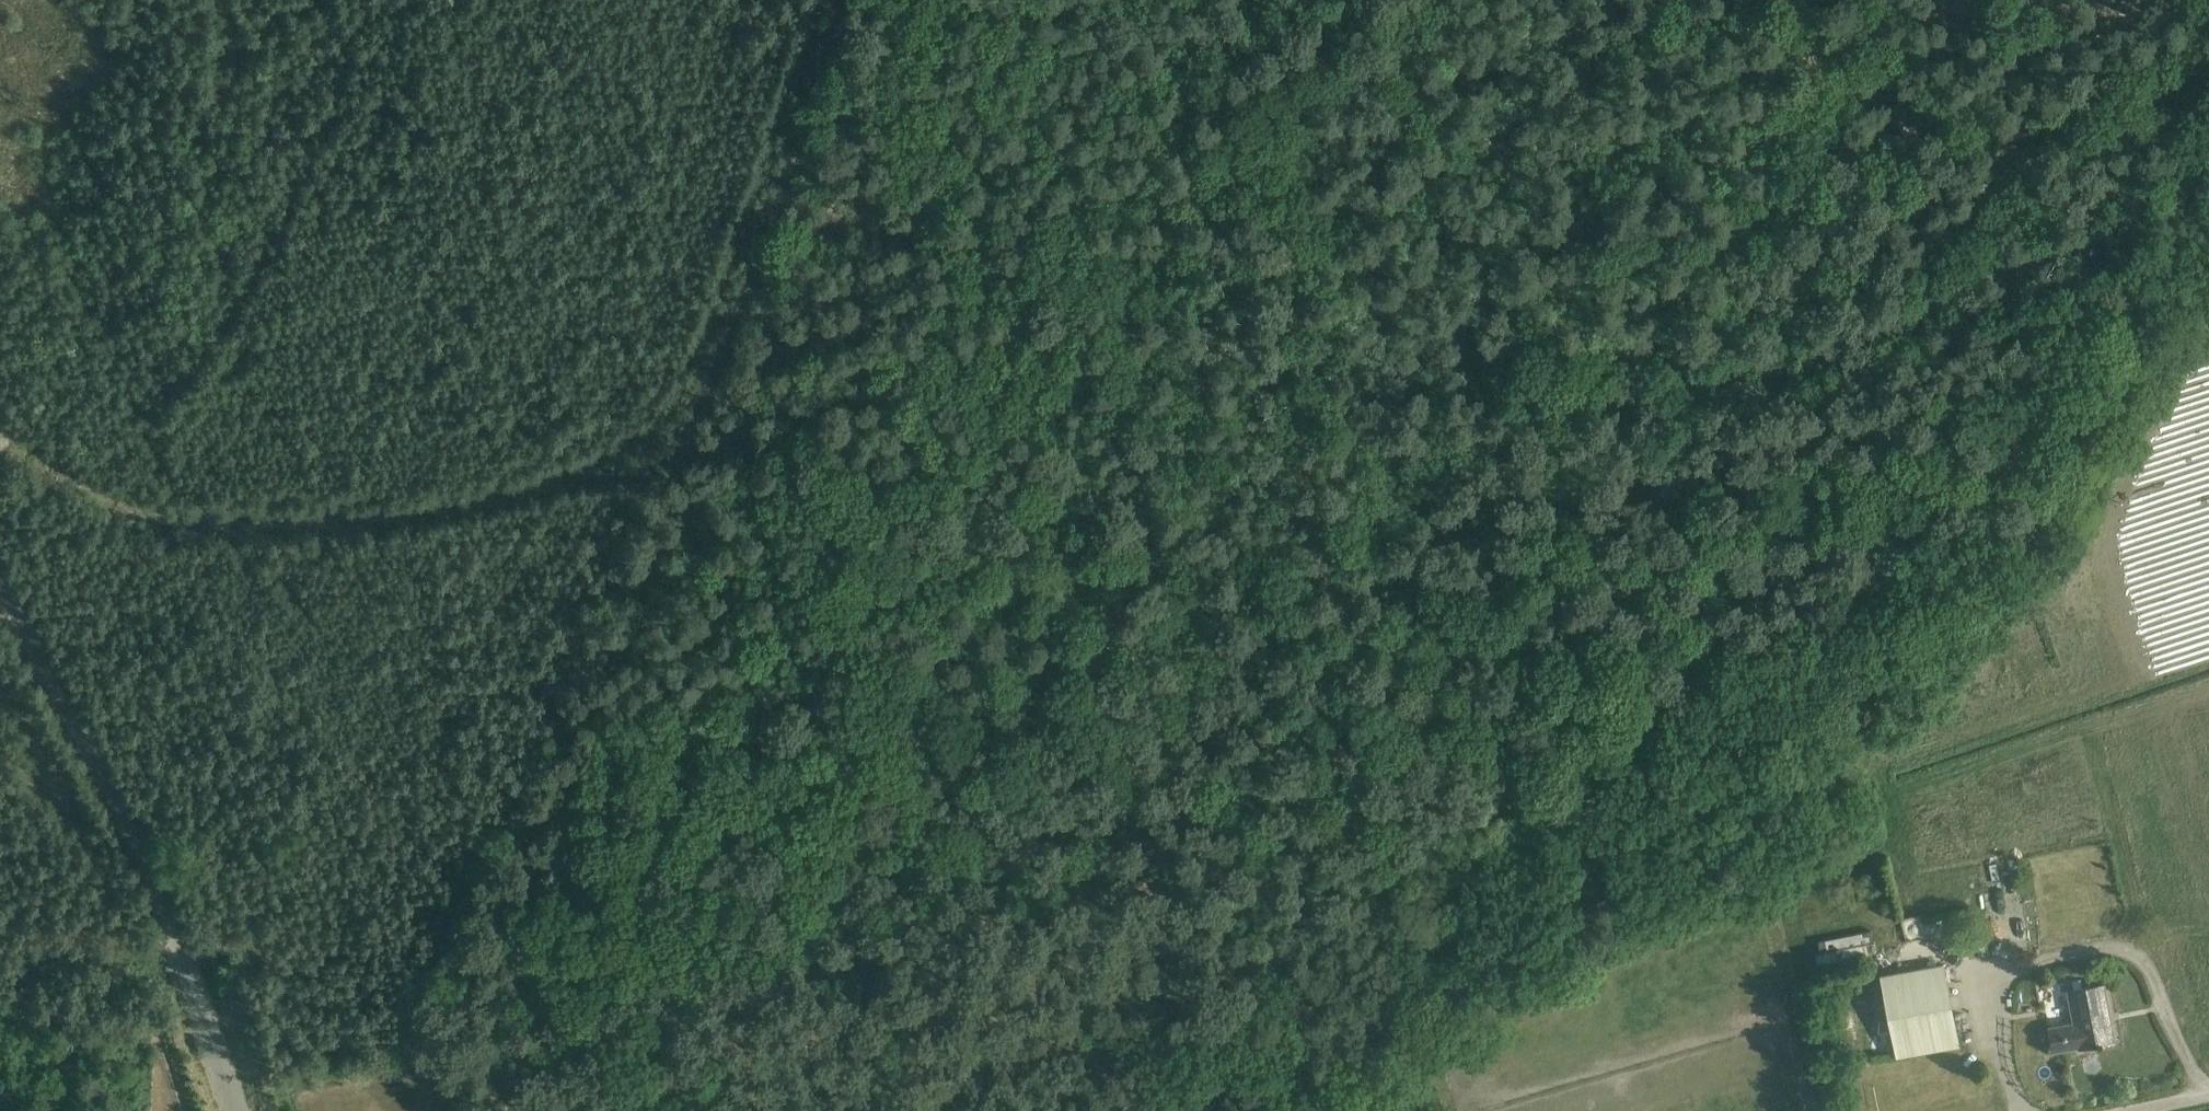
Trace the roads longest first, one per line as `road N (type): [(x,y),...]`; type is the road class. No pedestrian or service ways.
road 1 (track): [(0,441),(117,515),(173,531),(243,537),(425,519),(643,472),(691,430)]
road 2 (unclassified): [(233,1110),(159,907),(0,596)]
road 3 (track): [(691,430),(749,291),(845,0)]

